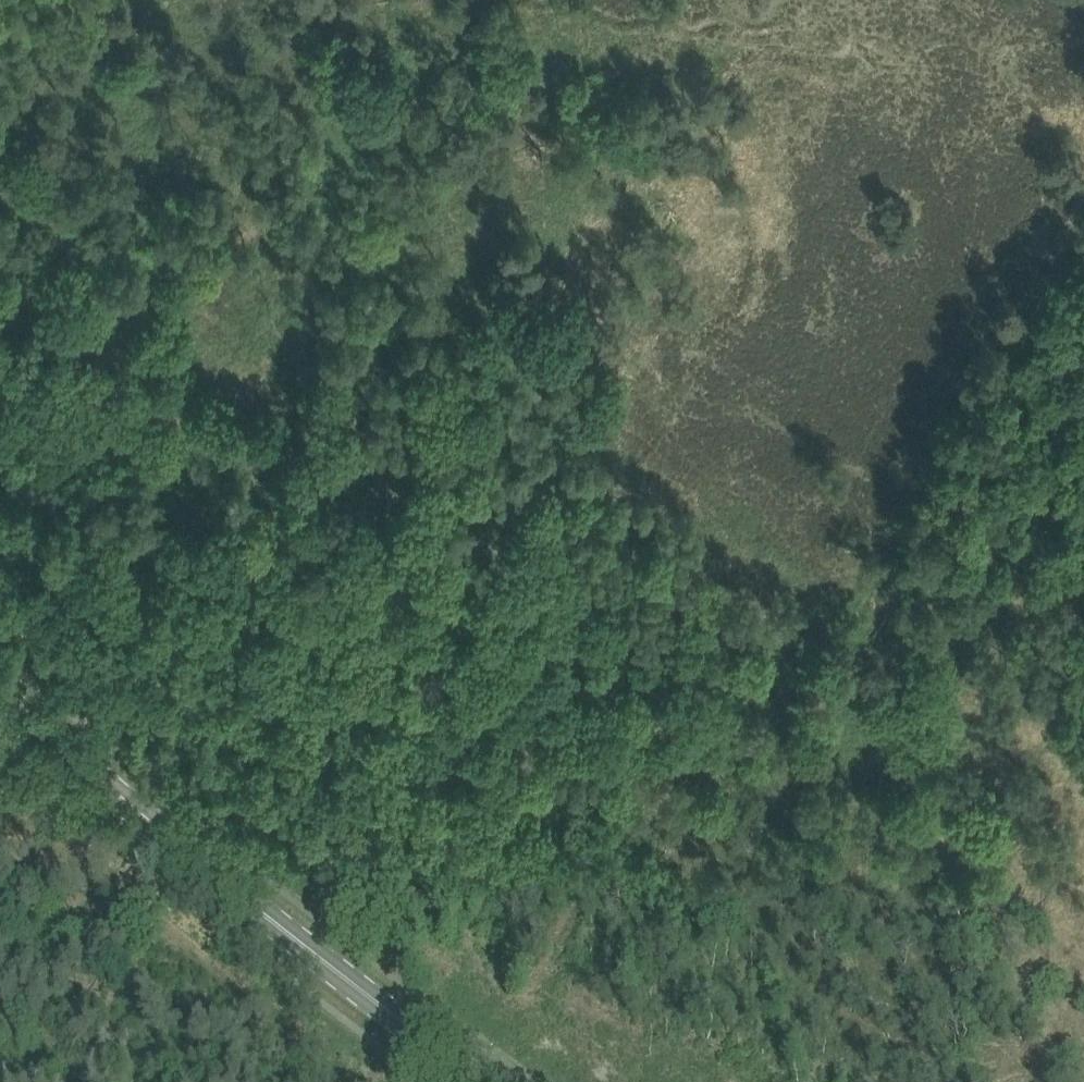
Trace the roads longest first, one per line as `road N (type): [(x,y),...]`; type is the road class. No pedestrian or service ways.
road 1 (primary): [(488,1081),(288,934),(0,689)]
road 2 (track): [(197,821),(510,331)]

